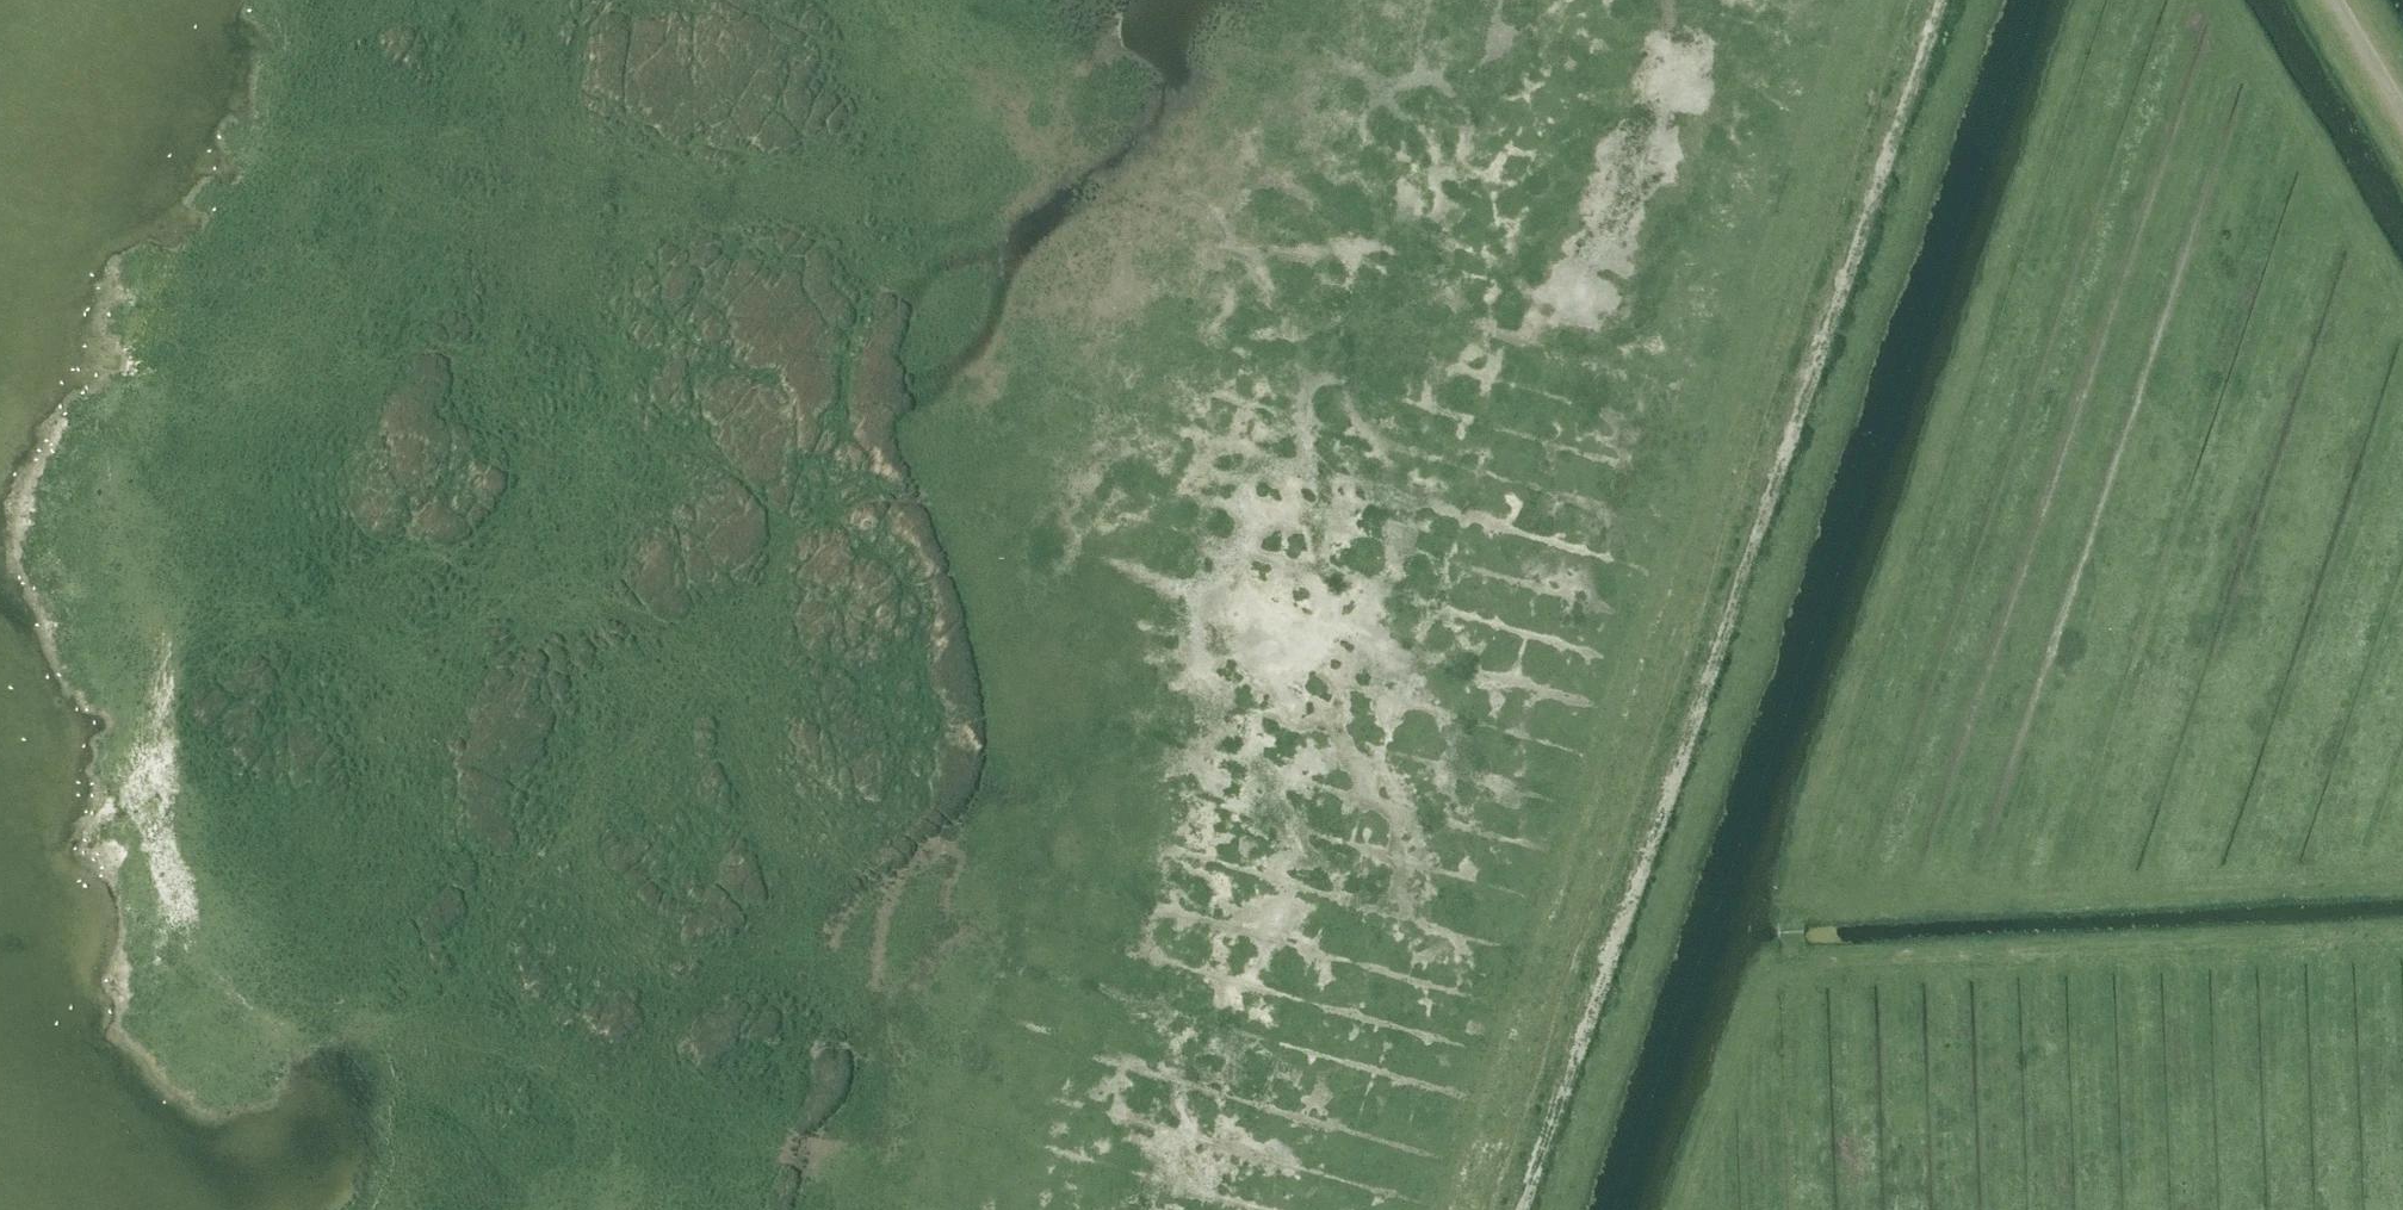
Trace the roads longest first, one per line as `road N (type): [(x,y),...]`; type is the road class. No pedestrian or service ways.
road 1 (unclassified): [(2402,110),(2336,0)]

